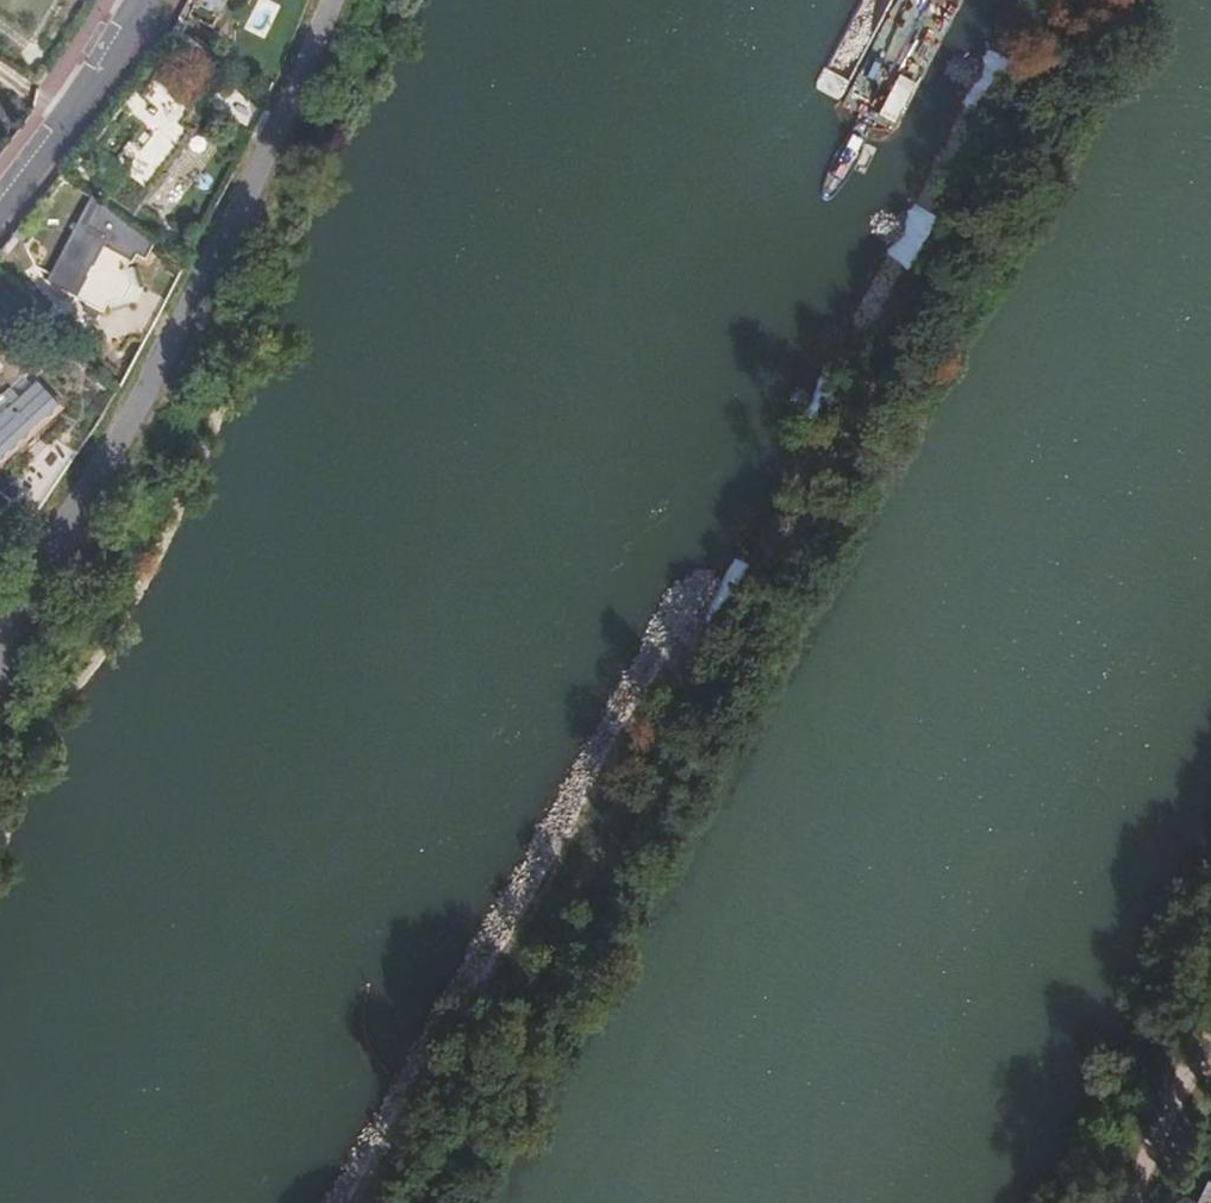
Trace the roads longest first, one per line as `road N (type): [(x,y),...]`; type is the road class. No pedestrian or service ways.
road 1 (residential): [(0,671),(259,163),(331,0)]
road 2 (residential): [(0,216),(149,0)]

